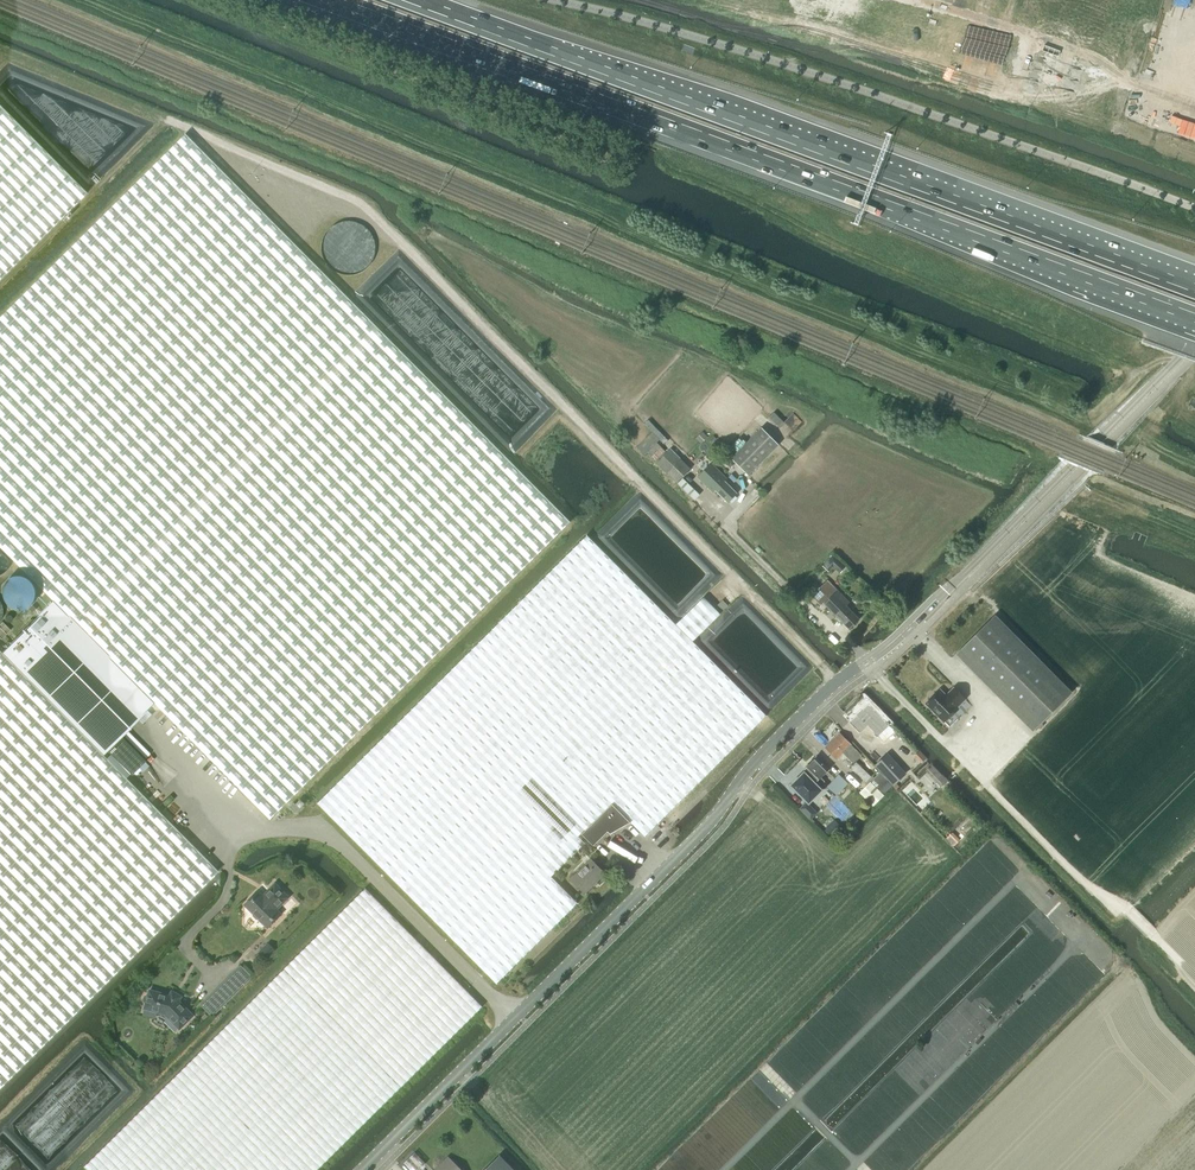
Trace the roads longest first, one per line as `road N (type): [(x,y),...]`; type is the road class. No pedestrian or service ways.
road 1 (tertiary): [(363,1169),(717,817),(844,678),(896,639),(1194,341)]
road 2 (motorway): [(322,0),(1194,322)]
road 3 (motorway): [(1194,284),(426,0)]

